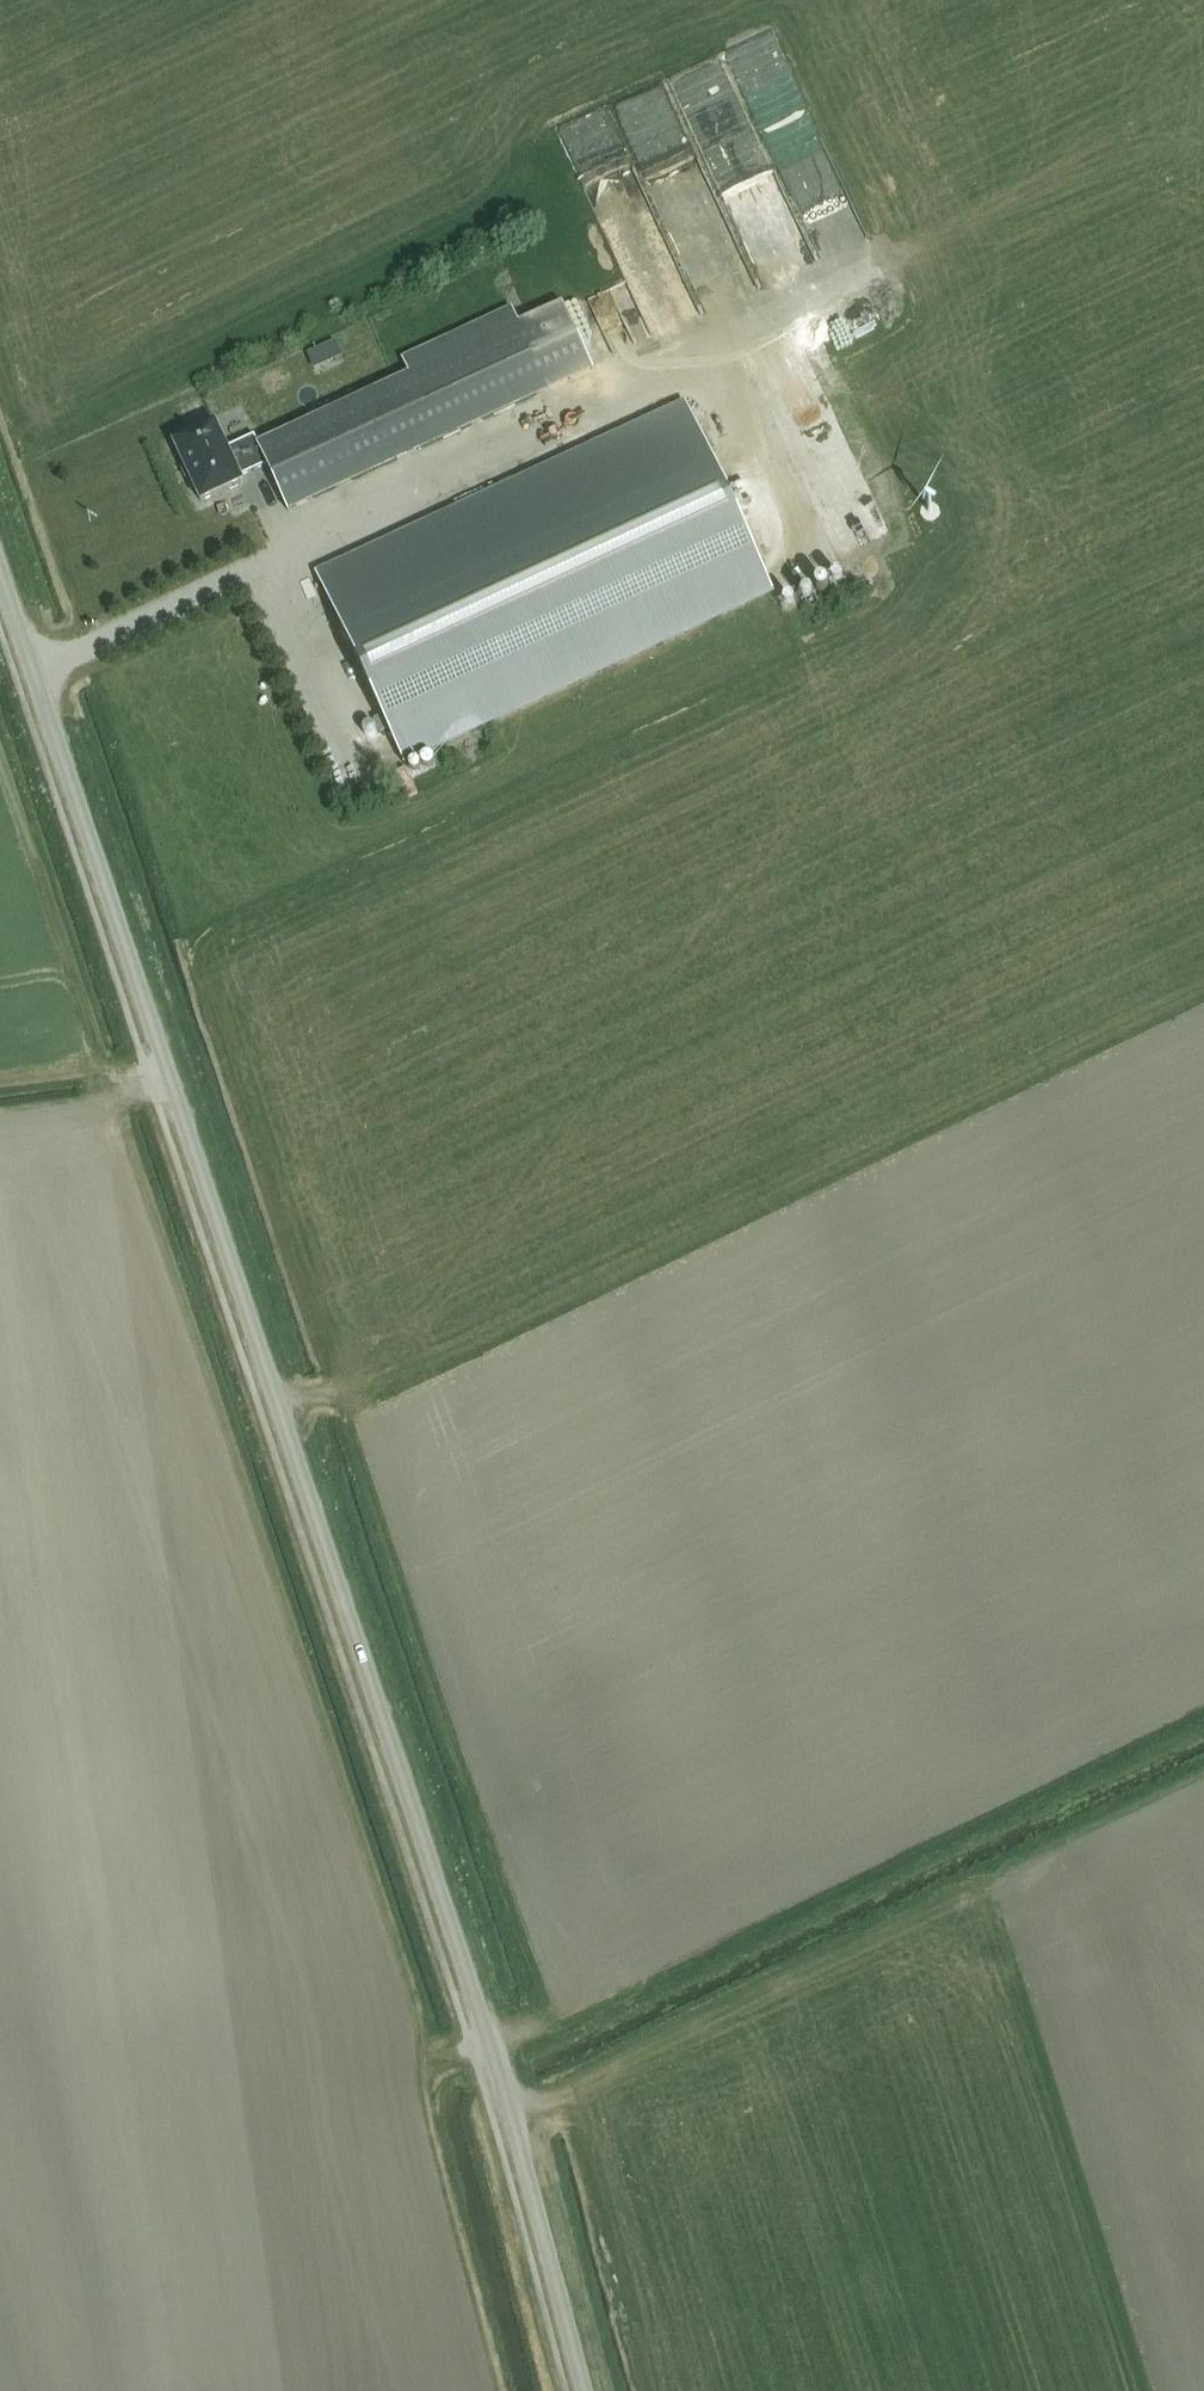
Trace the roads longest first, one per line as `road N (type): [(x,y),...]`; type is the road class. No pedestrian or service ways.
road 1 (unclassified): [(0,570),(502,2078),(584,2390)]

